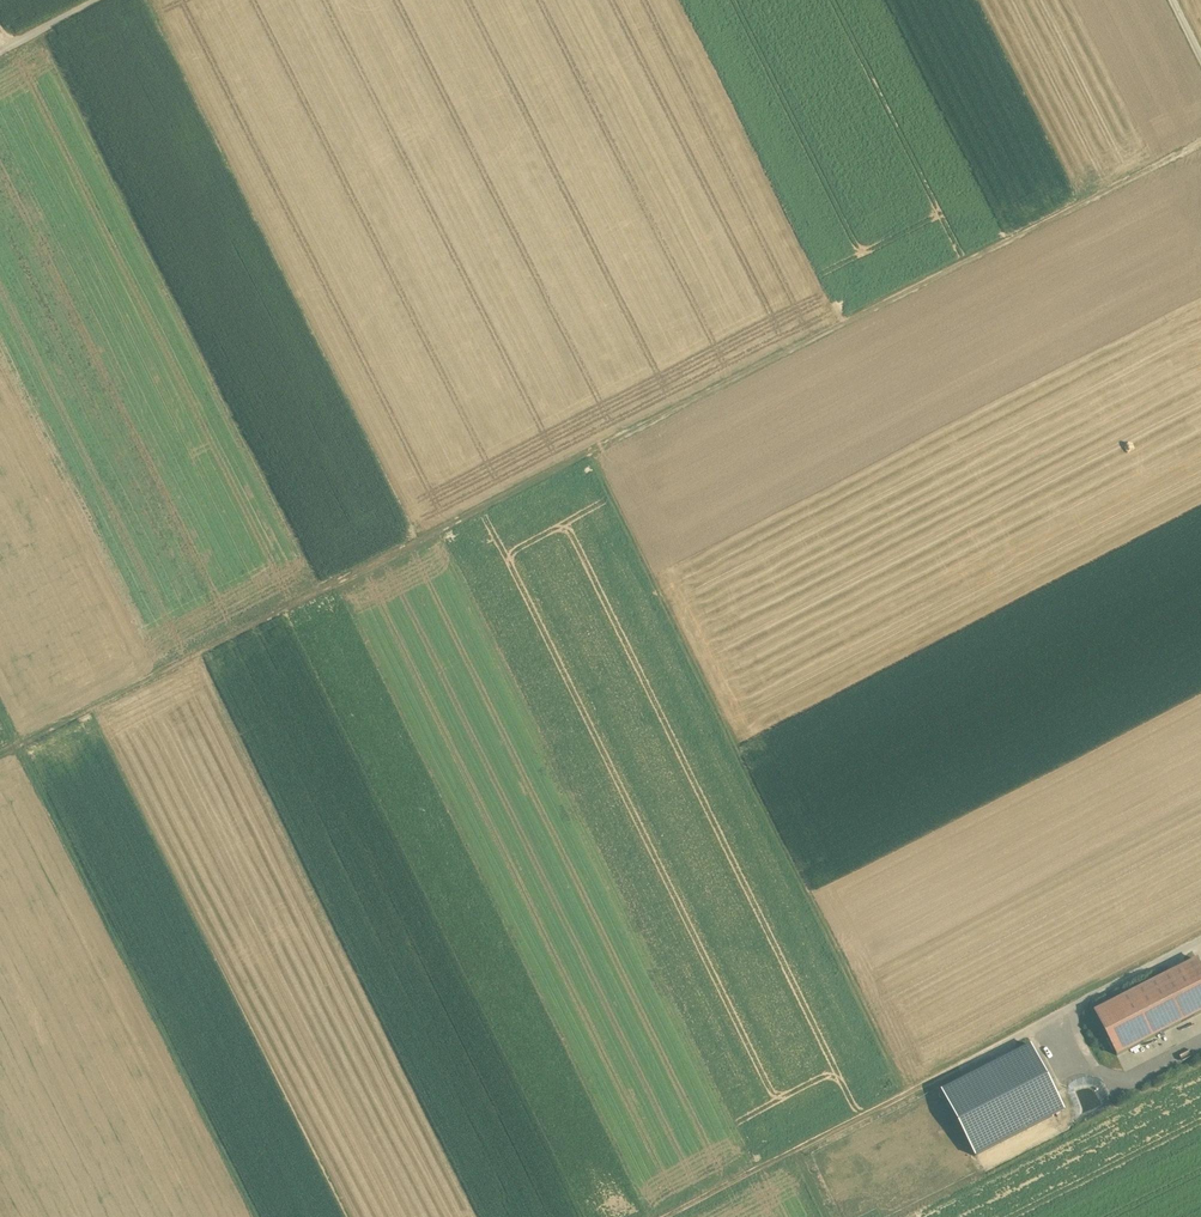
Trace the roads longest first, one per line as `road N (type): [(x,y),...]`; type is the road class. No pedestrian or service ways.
road 1 (track): [(0,767),(1200,146)]
road 2 (track): [(904,1096),(599,461)]
road 3 (track): [(258,1216),(0,694)]
road 4 (track): [(668,1216),(1073,1008)]

